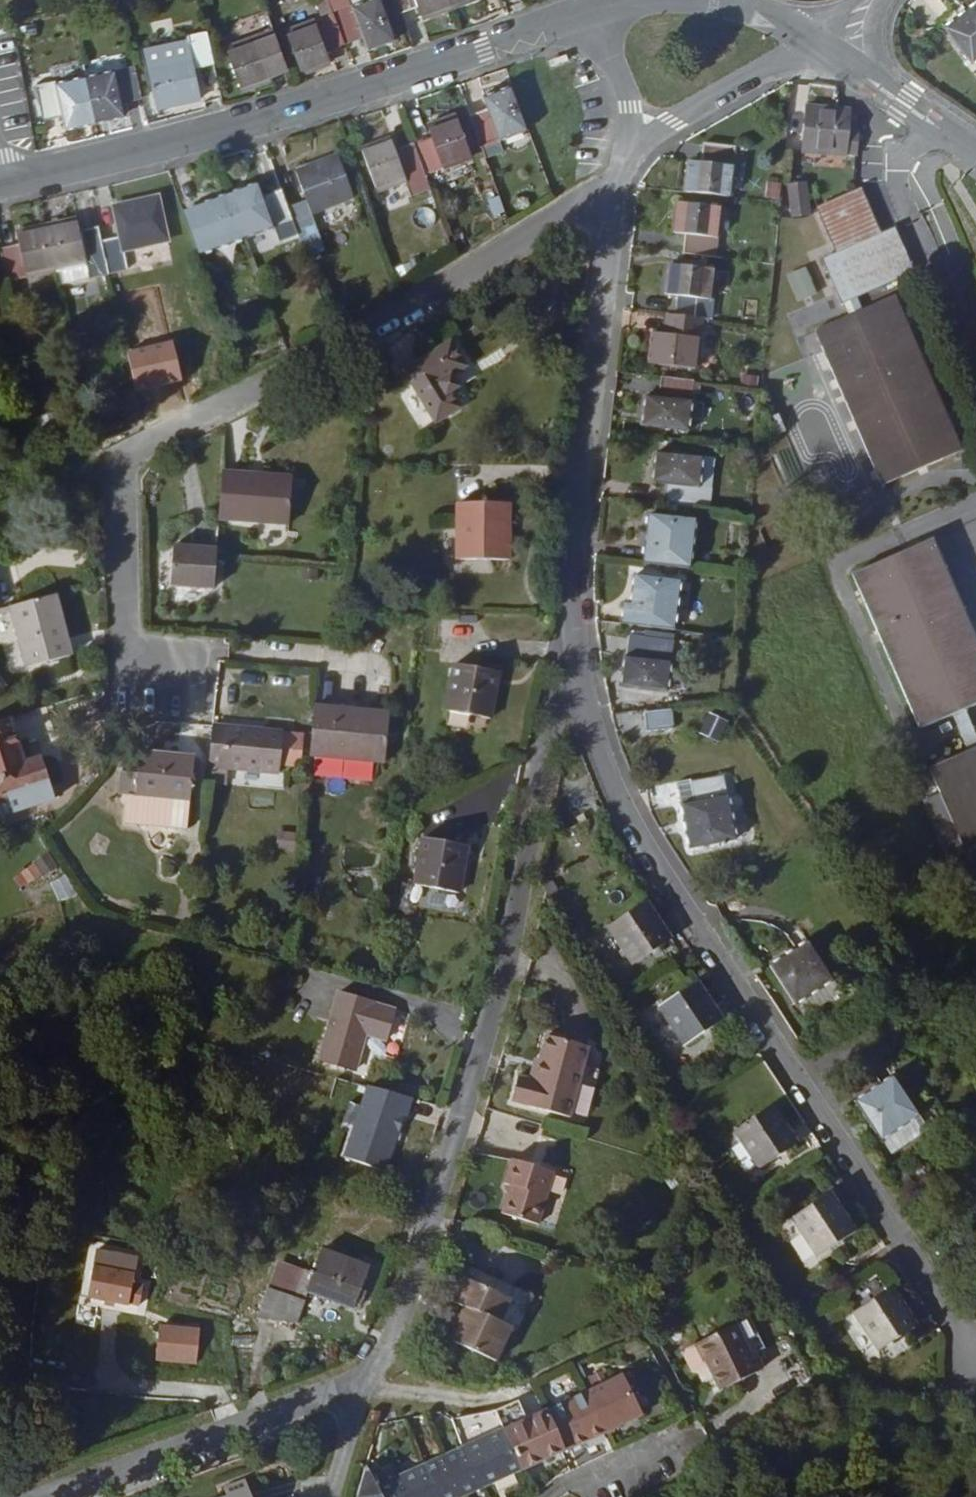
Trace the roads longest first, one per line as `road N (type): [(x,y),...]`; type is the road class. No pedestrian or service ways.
road 1 (residential): [(182,679),(131,674),(126,457),(350,341),(567,213),(616,200)]
road 2 (residential): [(975,1346),(964,1316),(640,829),(604,766),(567,656)]
road 3 (residential): [(567,656),(510,958),(400,1330),(366,1392)]
road 4 (residential): [(0,187),(285,113),(583,14)]
road 5 (residential): [(567,656),(616,200)]
road 6 (residential): [(39,1496),(329,1395),(366,1392)]
road 7 (residential): [(631,138),(812,43)]
road 8 (residential): [(812,43),(975,151)]
road 9 (residential): [(686,1444),(572,1481),(551,1496)]
road 10 (residential): [(583,14),(623,74),(631,138)]

